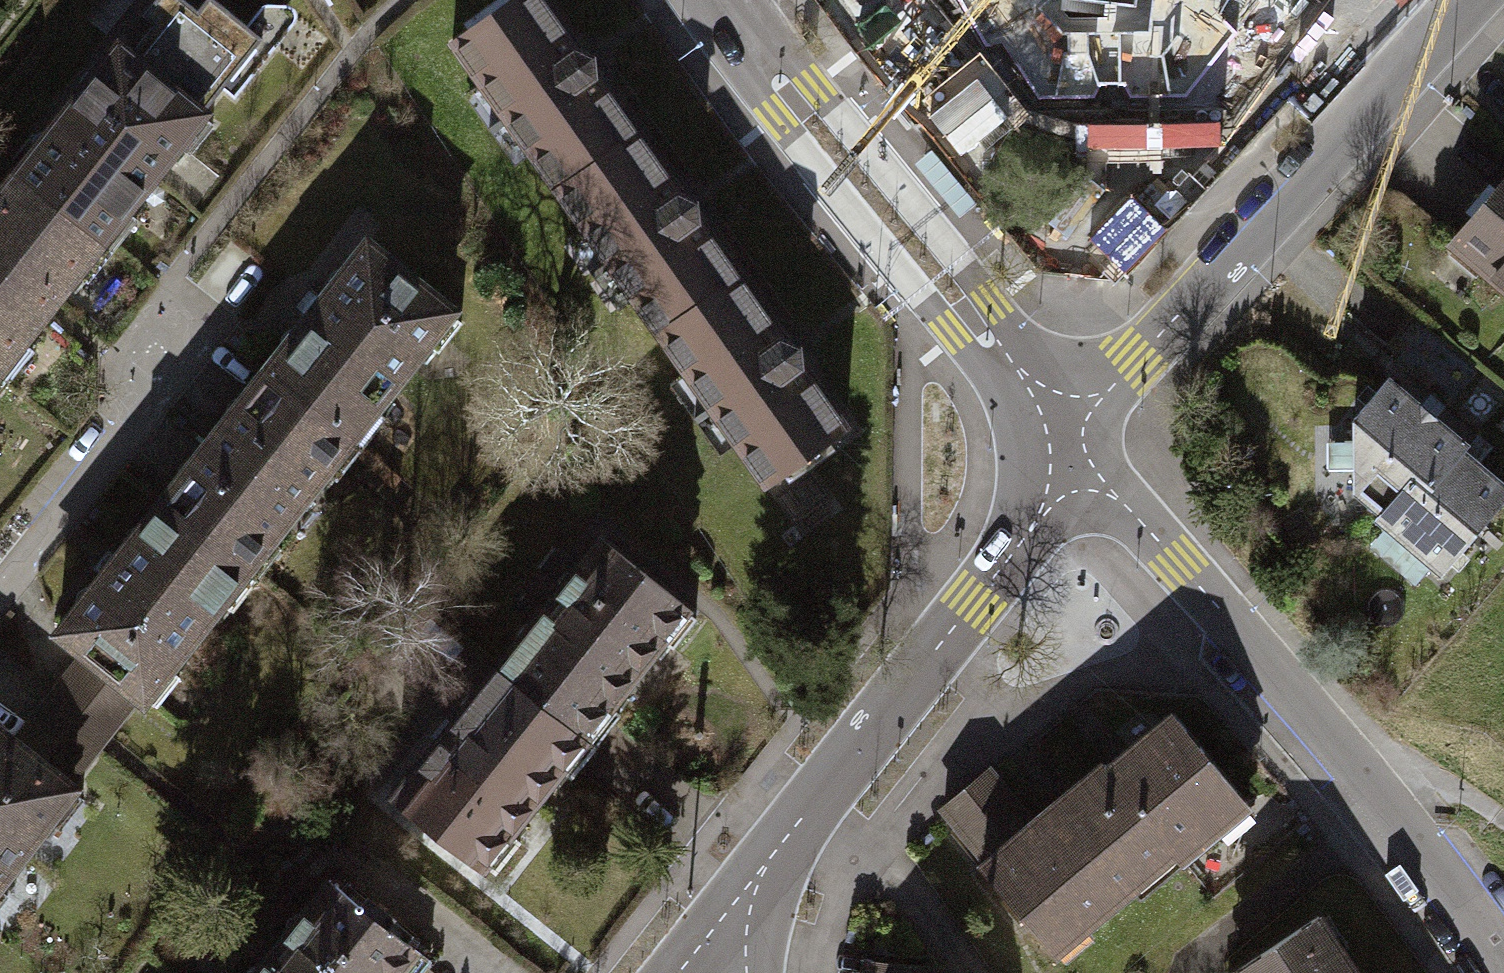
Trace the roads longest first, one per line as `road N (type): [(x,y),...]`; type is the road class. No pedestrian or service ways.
road 1 (residential): [(1075,461),(1178,563),(1503,972)]
road 2 (residential): [(1472,0),(1134,364),(1075,461)]
road 3 (residential): [(1075,461),(978,601),(707,939)]
road 4 (residential): [(720,0),(797,106),(967,309),(1075,461)]
road 5 (residential): [(0,590),(124,430),(167,354)]

